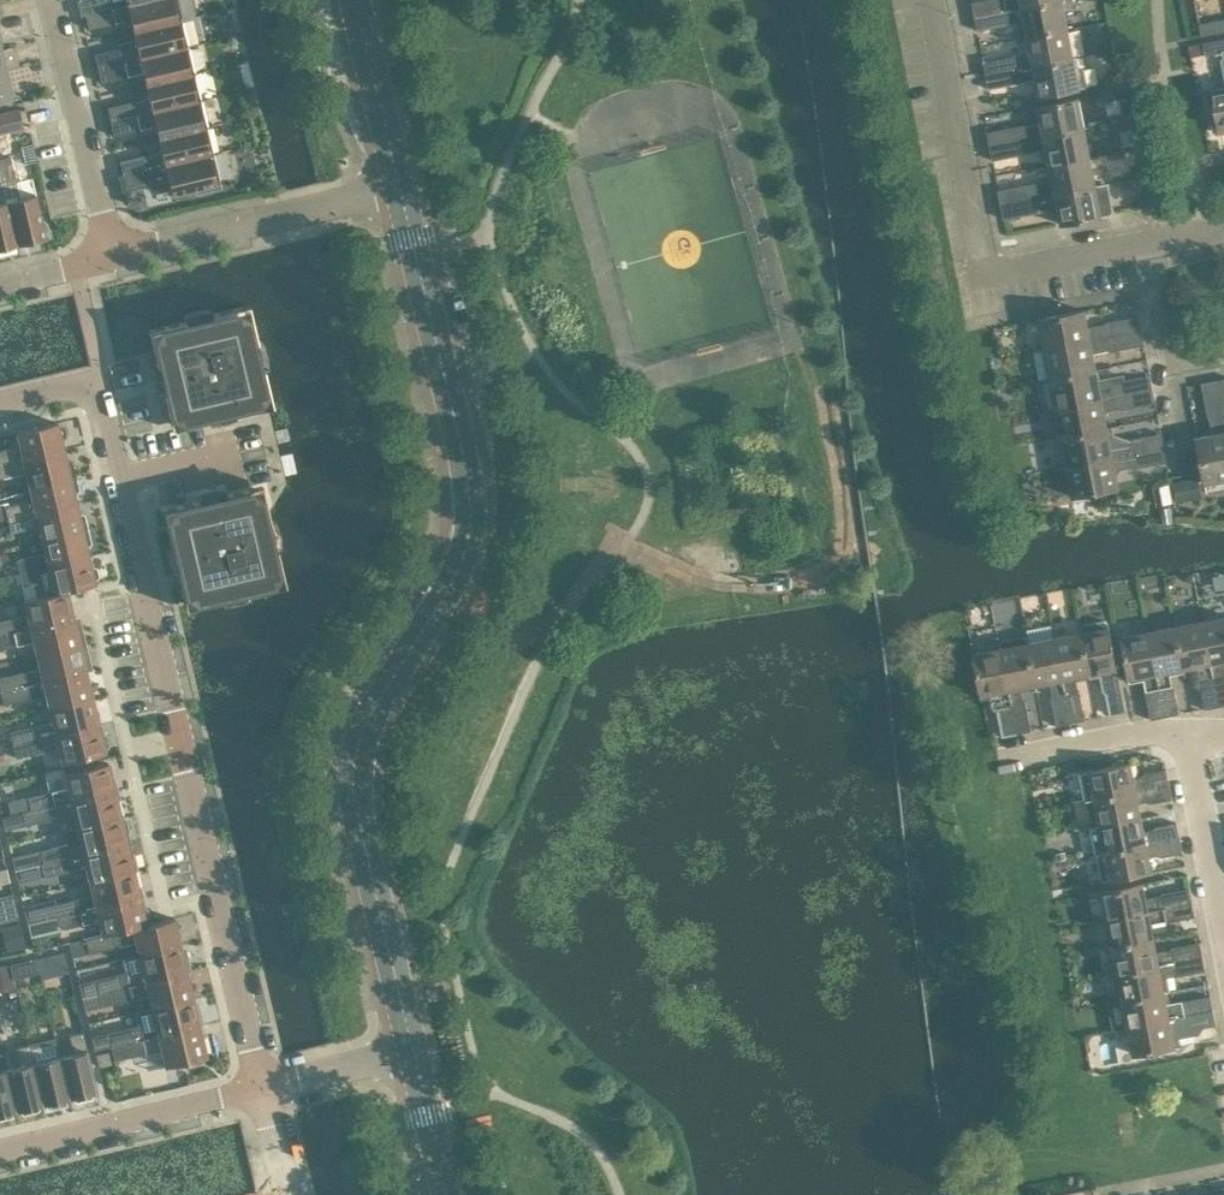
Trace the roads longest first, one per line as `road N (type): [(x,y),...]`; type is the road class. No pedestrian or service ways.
road 1 (tertiary): [(402,185),(471,466),(474,513),(438,608),(375,706),(358,749),(355,787),(413,1049)]
road 2 (residential): [(263,1088),(102,406),(67,383),(0,399)]
road 3 (residential): [(1154,241),(985,271),(927,0)]
road 4 (residential): [(113,254),(402,185)]
road 5 (residential): [(0,1149),(263,1088)]
road 6 (residential): [(113,254),(45,0)]
road 7 (residential): [(1223,928),(1188,732)]
road 8 (tertiary): [(358,0),(402,185)]
road 9 (residential): [(1008,755),(1152,728),(1188,732)]
road 10 (residential): [(1223,354),(1179,362),(1154,241)]
road 11 (tertiary): [(413,1049),(449,1194)]

